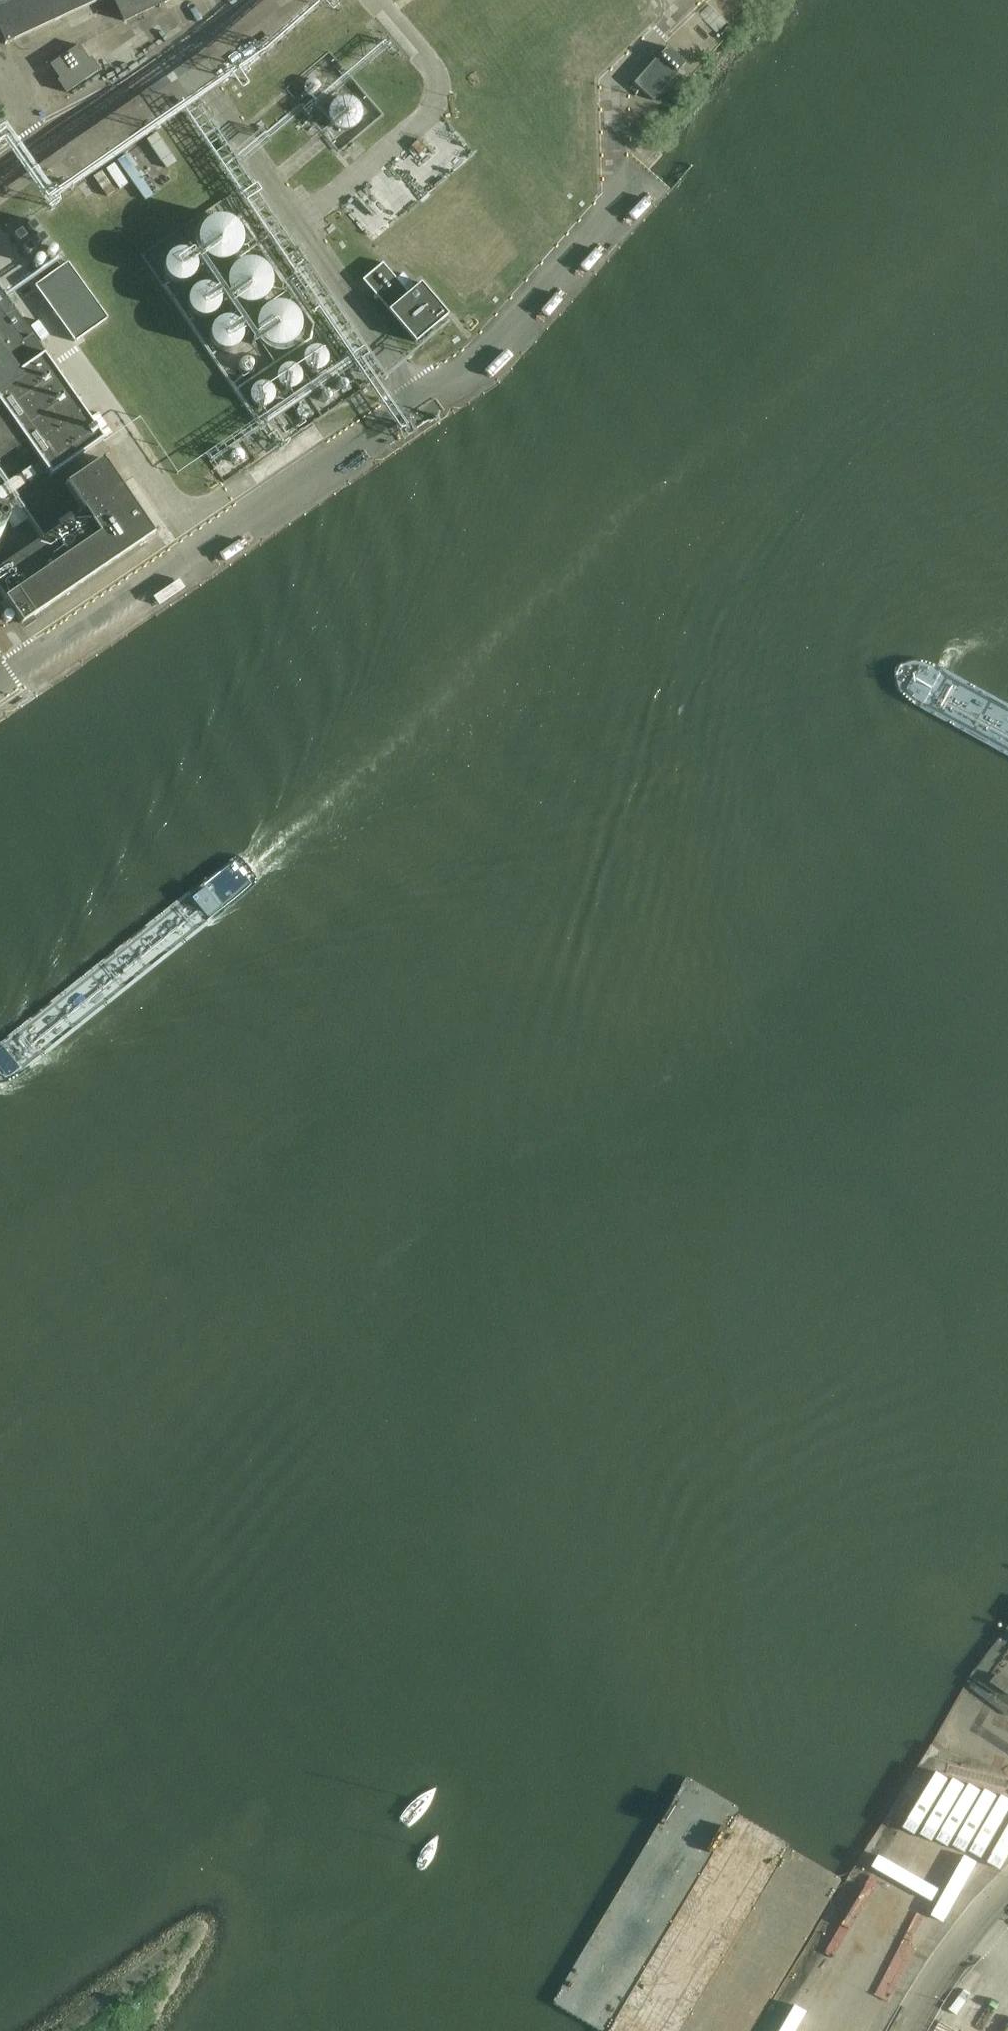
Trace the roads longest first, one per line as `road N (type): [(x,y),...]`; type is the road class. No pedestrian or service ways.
road 1 (unclassified): [(900,2030),(938,1964),(1007,1879)]

